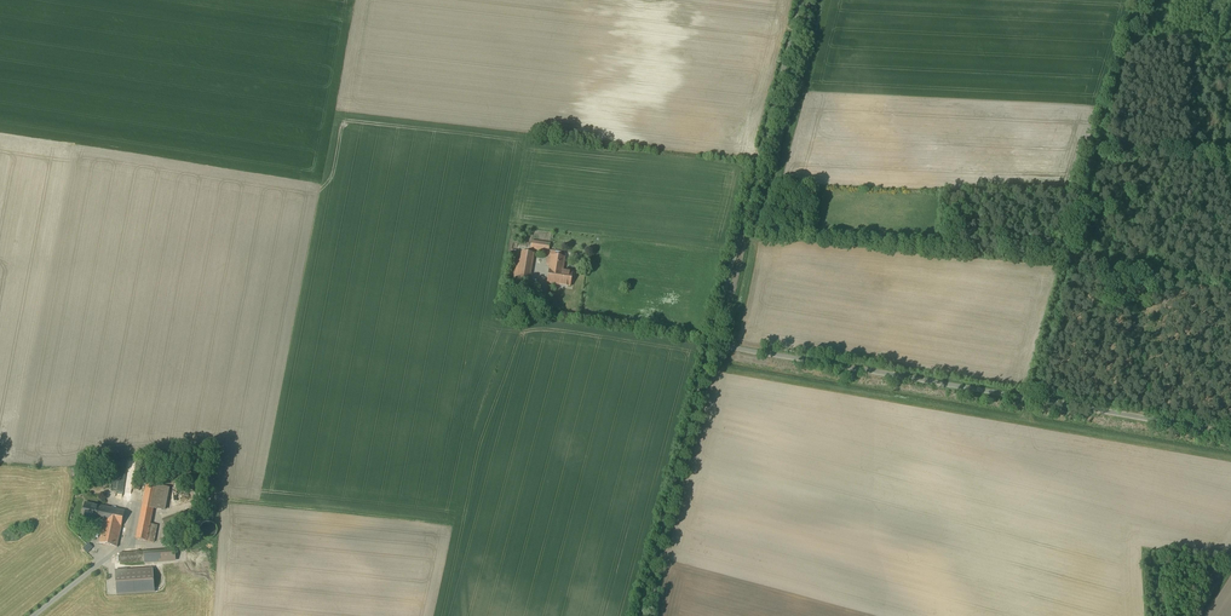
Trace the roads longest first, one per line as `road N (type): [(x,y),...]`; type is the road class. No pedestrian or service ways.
road 1 (unclassified): [(710,344),(1230,436)]
road 2 (unclassified): [(710,344),(806,0)]
road 3 (unclassified): [(636,615),(710,344)]

